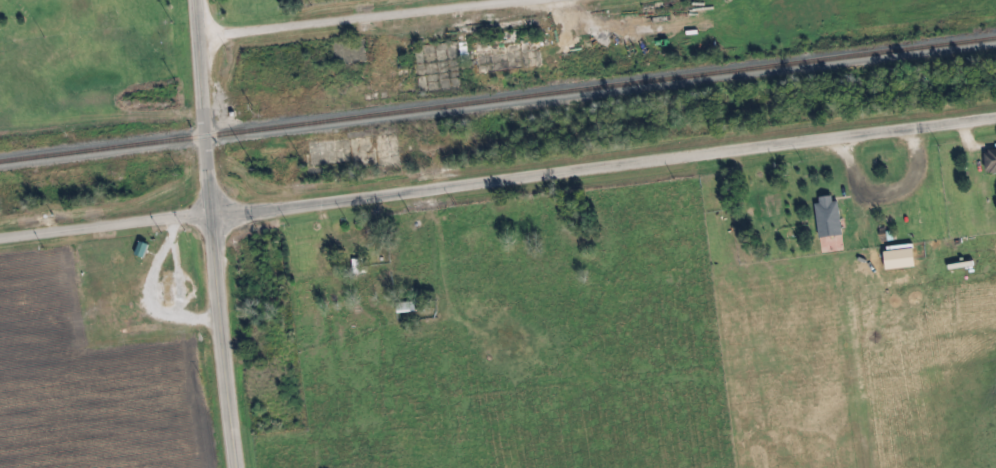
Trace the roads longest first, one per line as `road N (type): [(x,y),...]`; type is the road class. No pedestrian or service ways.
road 1 (tertiary): [(995,118),(214,215)]
road 2 (tertiary): [(197,0),(238,467)]
road 3 (residential): [(201,43),(533,0)]
road 4 (residential): [(0,241),(214,215)]

